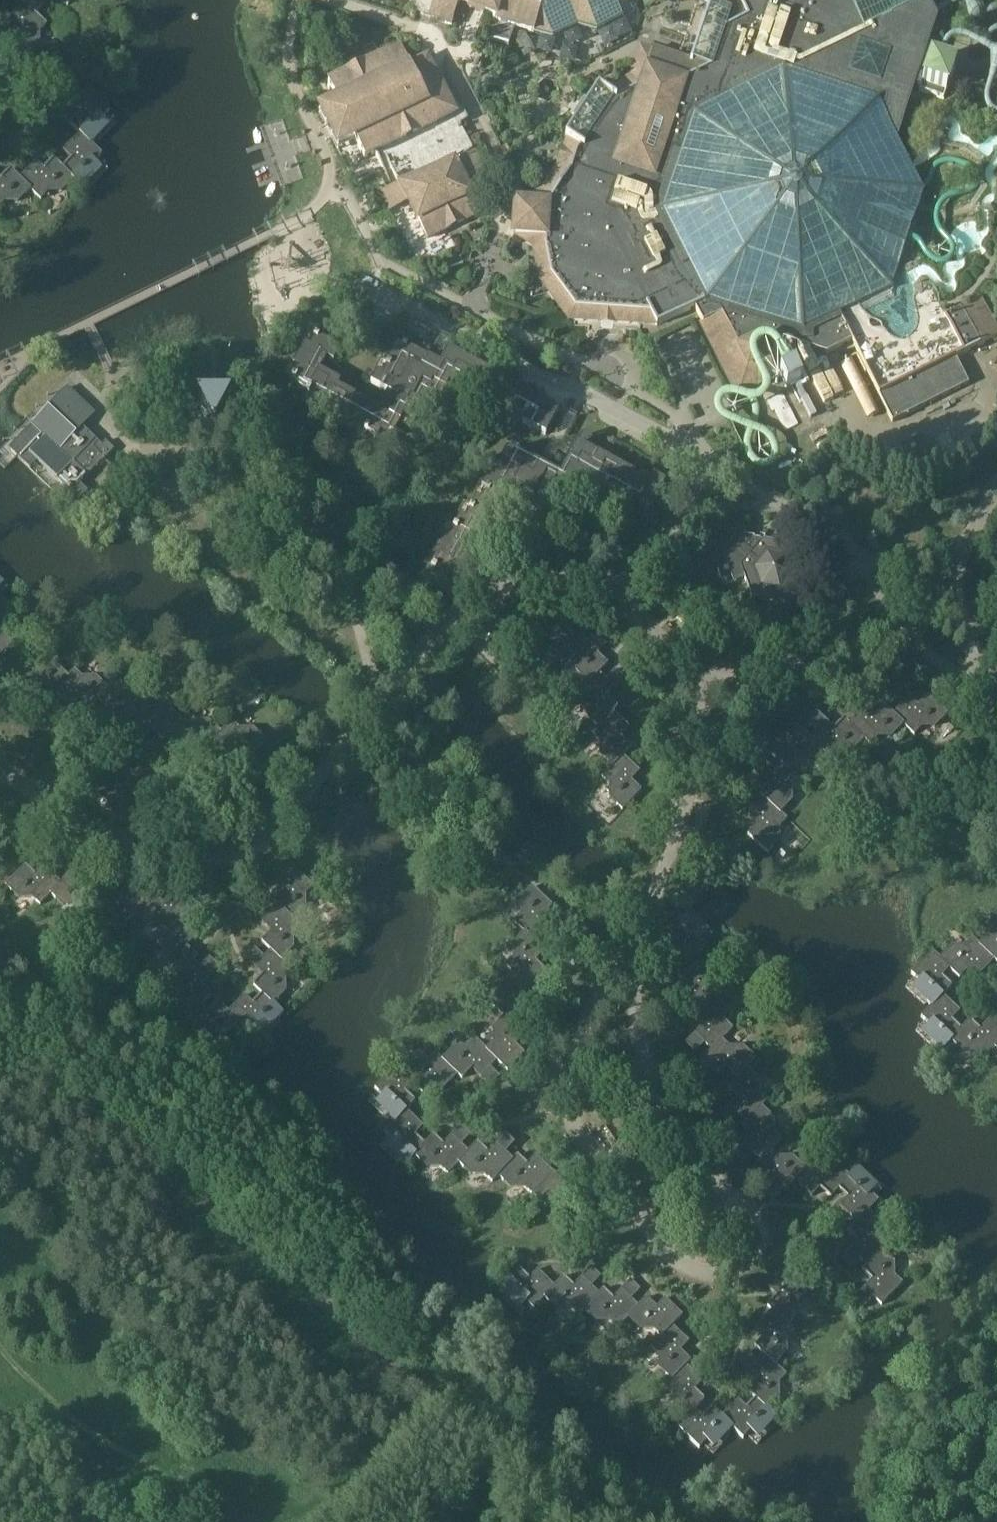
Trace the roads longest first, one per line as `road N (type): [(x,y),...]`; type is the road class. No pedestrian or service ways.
road 1 (residential): [(0,767),(118,837),(170,853),(244,850),(281,819),(357,721),(473,599),(556,578),(612,591)]
road 2 (residential): [(630,963),(654,1086),(756,1228),(756,1253),(736,1269),(707,1272),(675,1258),(578,1136),(574,1078),(586,1022),(604,990)]
road 3 (residential): [(370,287),(586,393),(688,453)]
road 4 (residential): [(709,741),(630,963)]
road 5 (residential): [(612,591),(698,512),(699,481),(688,453)]
road 6 (residential): [(768,674),(902,632)]
road 7 (residential): [(612,591),(701,674)]

